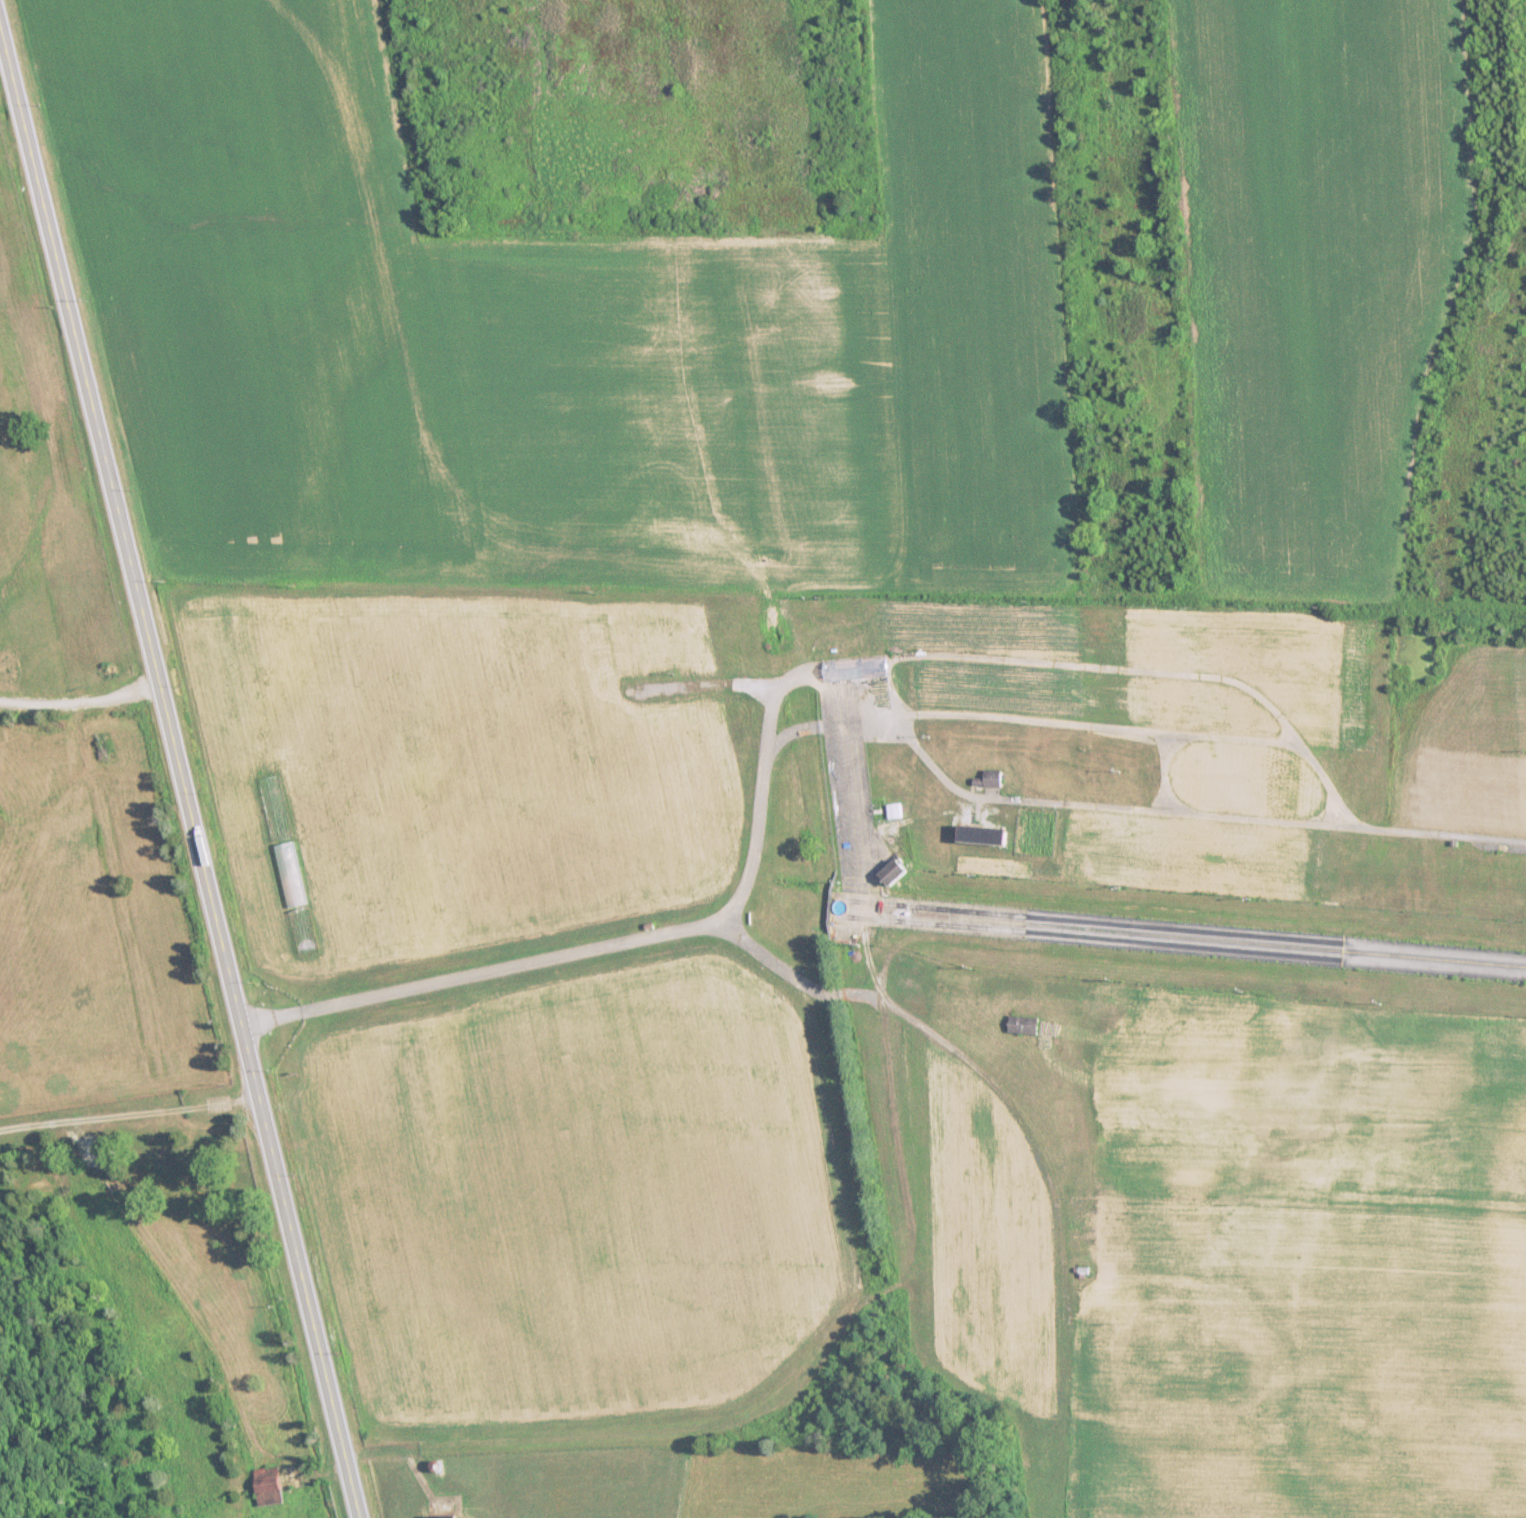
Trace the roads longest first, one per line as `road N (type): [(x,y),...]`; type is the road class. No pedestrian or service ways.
road 1 (secondary): [(361,1517),(0,31)]

